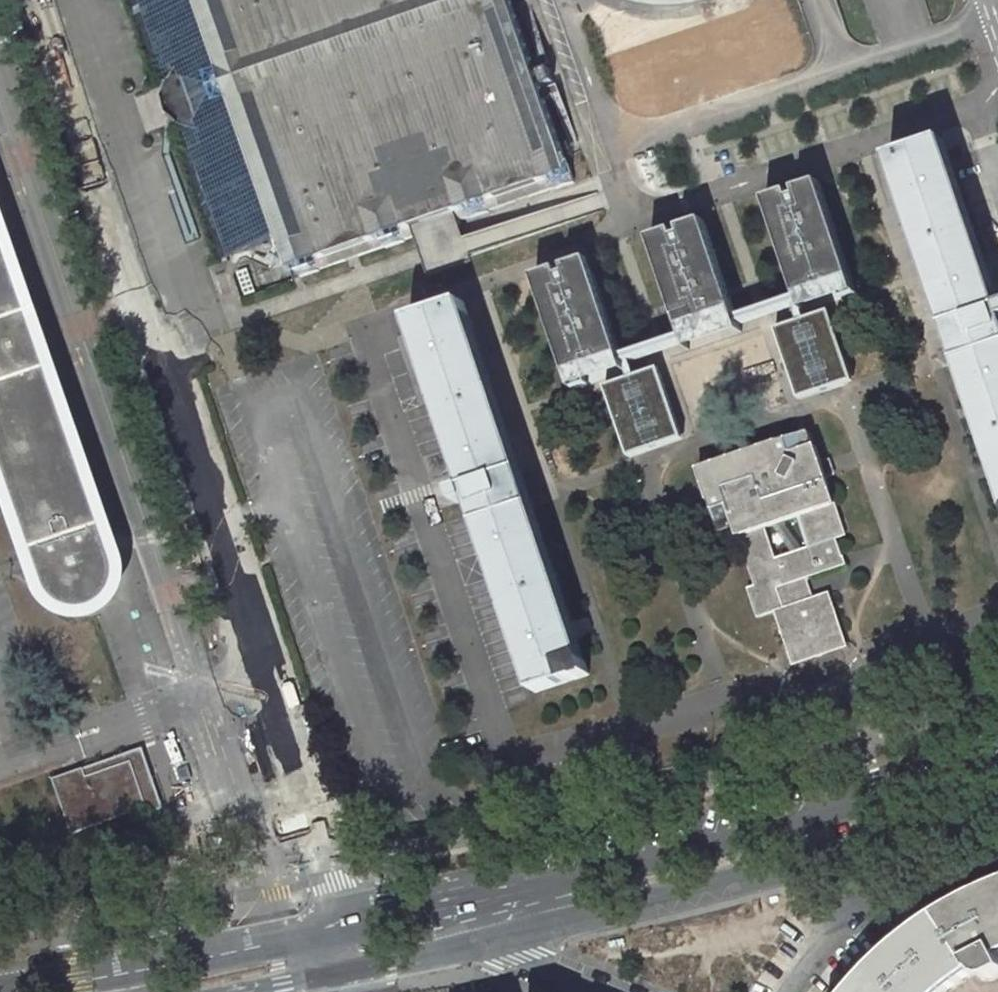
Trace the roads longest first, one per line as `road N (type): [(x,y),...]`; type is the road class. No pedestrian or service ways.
road 1 (residential): [(262,680),(37,0)]
road 2 (tertiary): [(997,762),(470,893)]
road 3 (tertiary): [(481,943),(997,809)]
road 4 (tertiary): [(344,924),(1,991)]
road 5 (residential): [(344,924),(262,680)]
road 6 (residential): [(206,700),(0,776)]
road 7 (tertiary): [(470,893),(344,924)]
road 8 (residential): [(481,943),(599,991)]
road 9 (tertiary): [(358,971),(481,943)]

